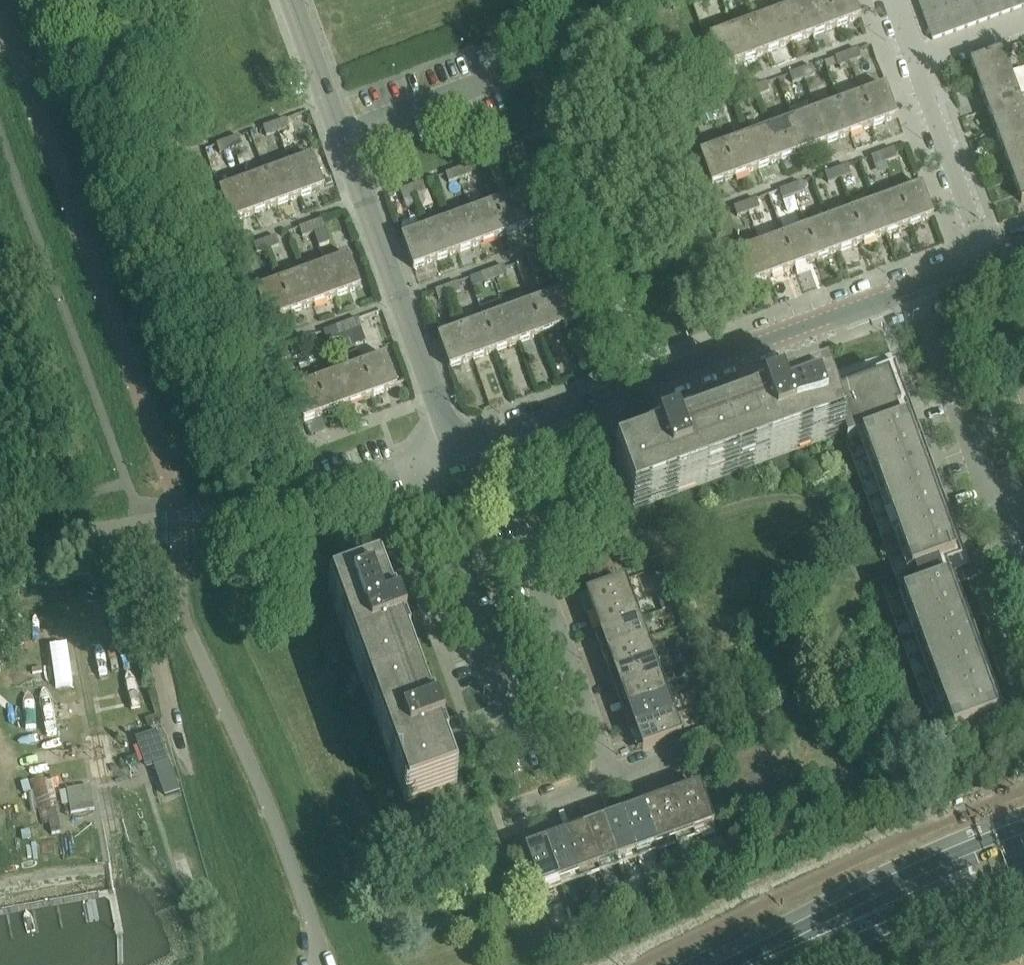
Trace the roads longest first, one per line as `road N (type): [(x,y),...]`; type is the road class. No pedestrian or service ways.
road 1 (residential): [(459,453),(914,288)]
road 2 (residential): [(459,453),(292,0)]
road 3 (unclassified): [(0,551),(143,527),(243,523),(413,466)]
road 4 (residential): [(453,578),(528,551),(587,713),(512,740)]
road 5 (primary): [(1023,834),(907,882),(754,964)]
road 6 (residential): [(985,262),(891,0)]
road 7 (primary): [(776,964),(1023,869)]
road 8 (residential): [(512,740),(453,578)]
road 9 (residential): [(968,438),(914,288)]

